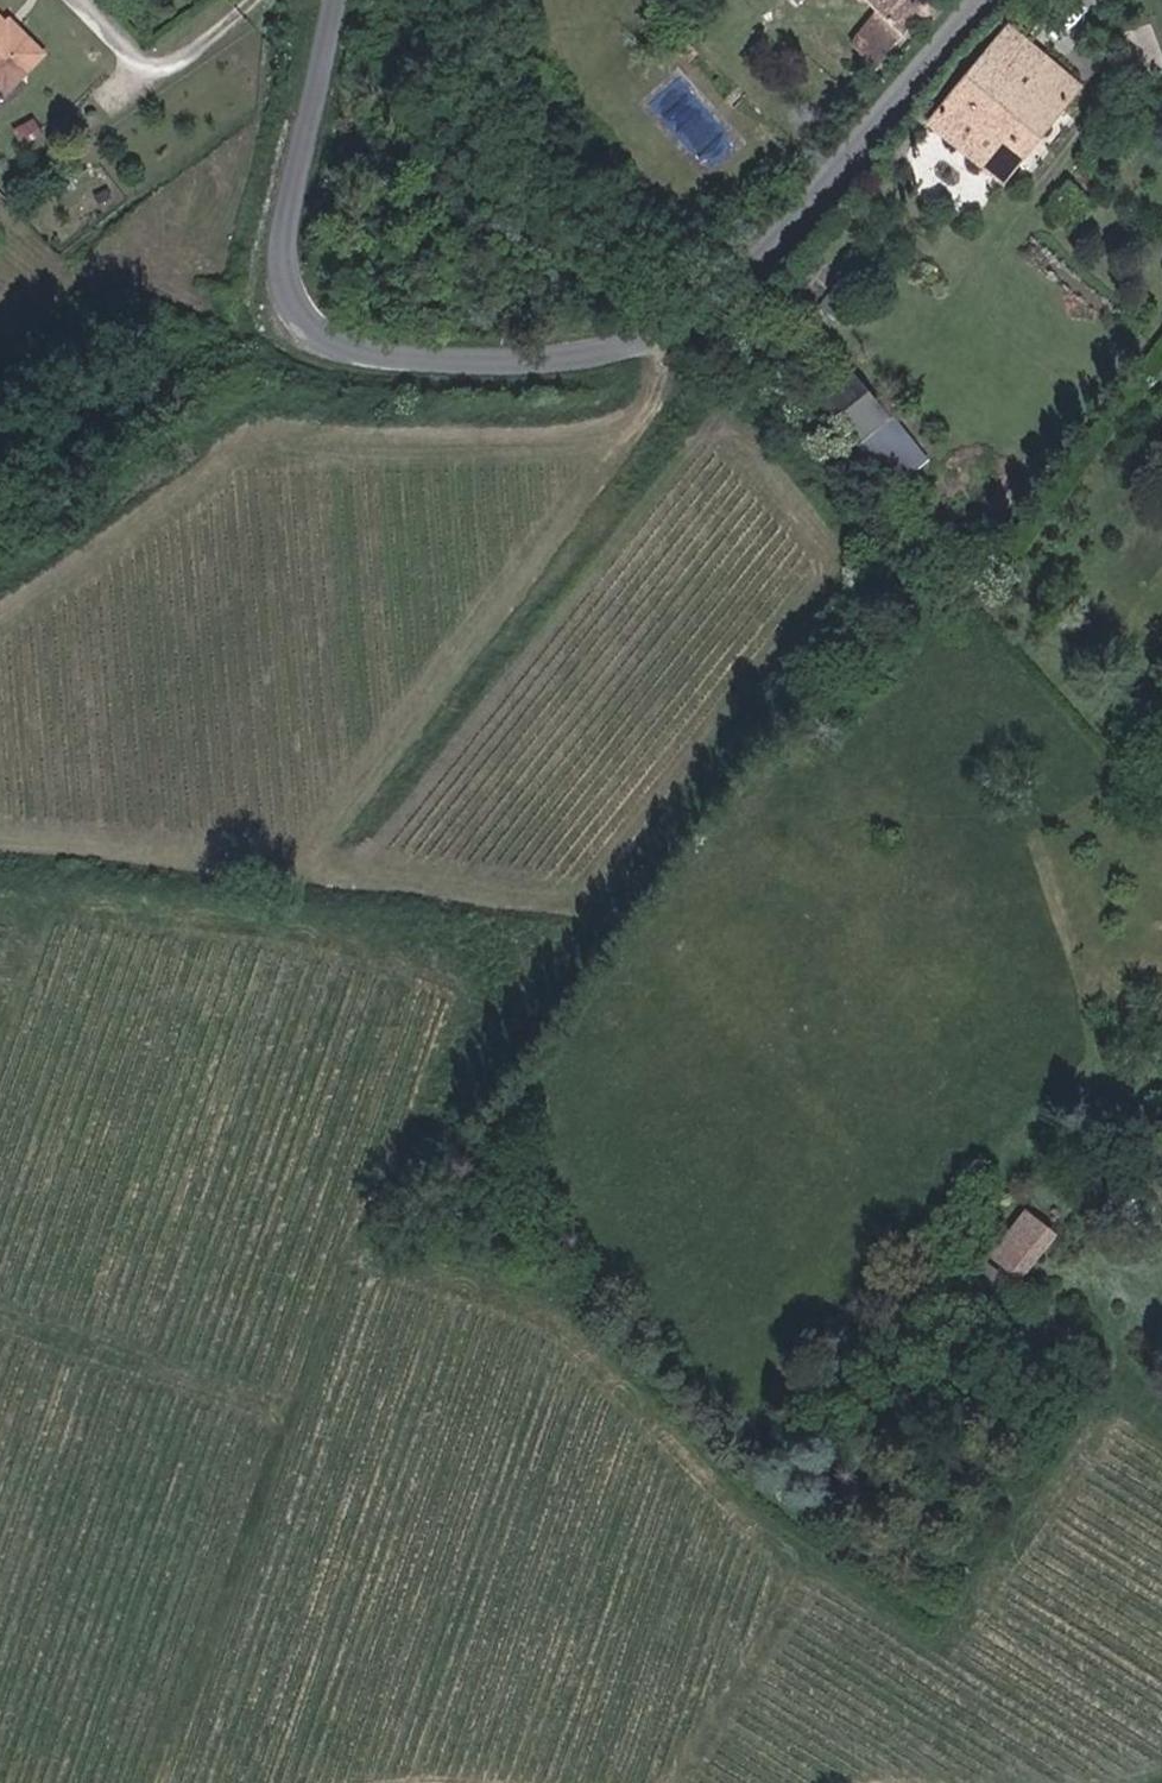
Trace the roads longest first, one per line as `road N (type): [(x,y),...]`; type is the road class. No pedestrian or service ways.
road 1 (unclassified): [(327,0),(285,202),(290,280),(317,319),(446,356),(560,352),(624,340),(786,226),(980,0)]

